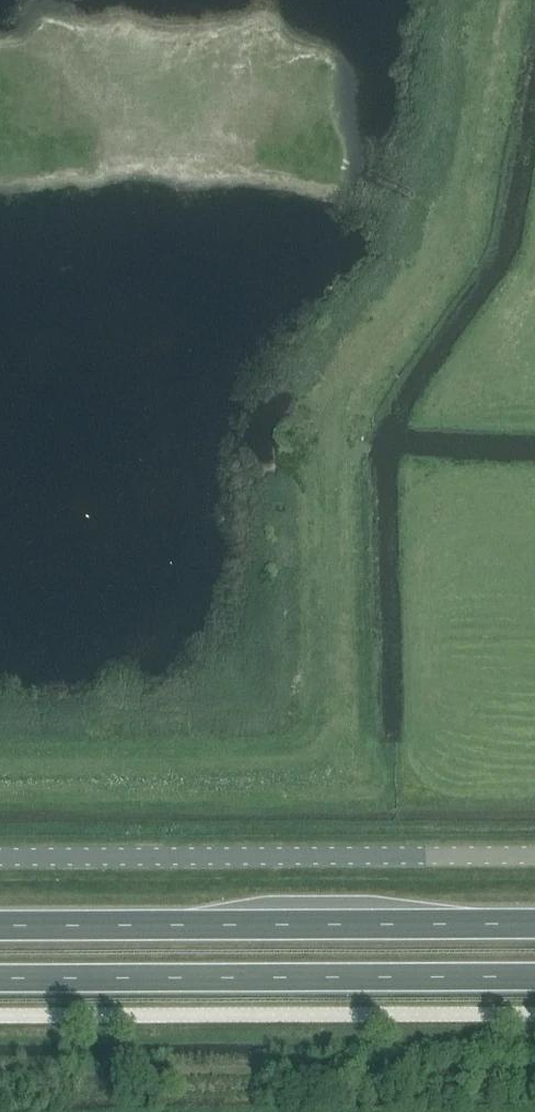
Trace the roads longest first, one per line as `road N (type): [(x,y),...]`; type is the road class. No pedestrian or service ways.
road 1 (trunk): [(534,924),(0,926)]
road 2 (trunk): [(0,980),(534,979)]
road 3 (unclassified): [(0,858),(534,857)]

